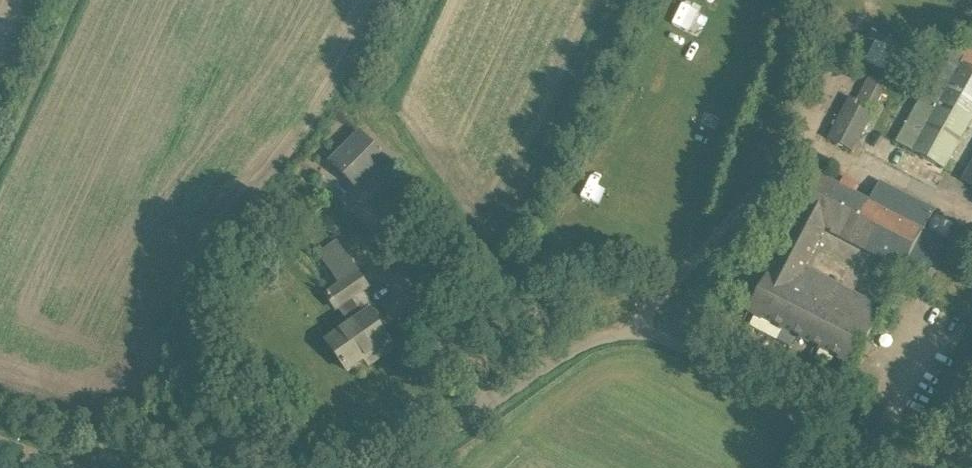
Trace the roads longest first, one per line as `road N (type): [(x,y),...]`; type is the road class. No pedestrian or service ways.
road 1 (unclassified): [(788,467),(814,424),(658,341),(611,337),(564,357),(407,467)]
road 2 (track): [(971,408),(923,452),(814,424)]

